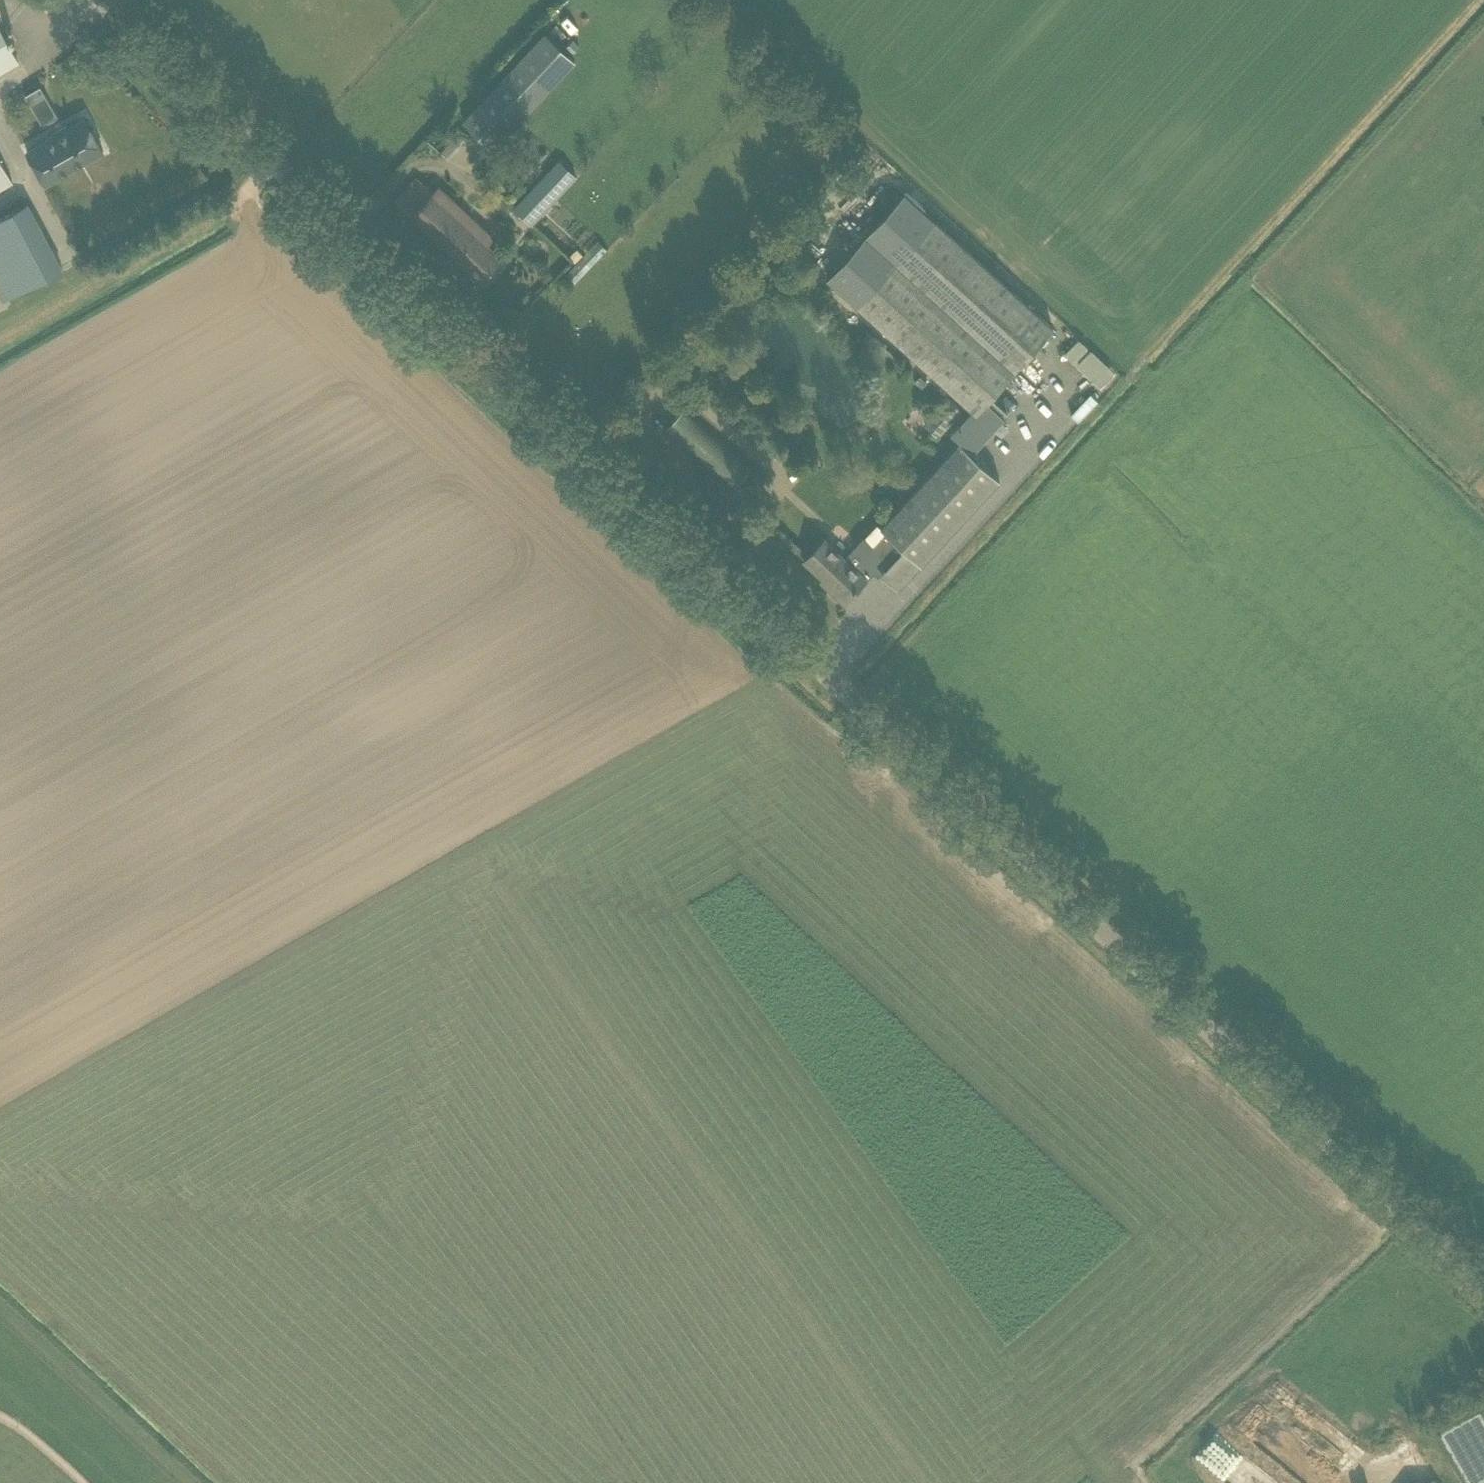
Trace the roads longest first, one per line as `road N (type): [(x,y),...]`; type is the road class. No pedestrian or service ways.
road 1 (unclassified): [(1483,1287),(98,0)]
road 2 (track): [(0,334),(283,173)]

